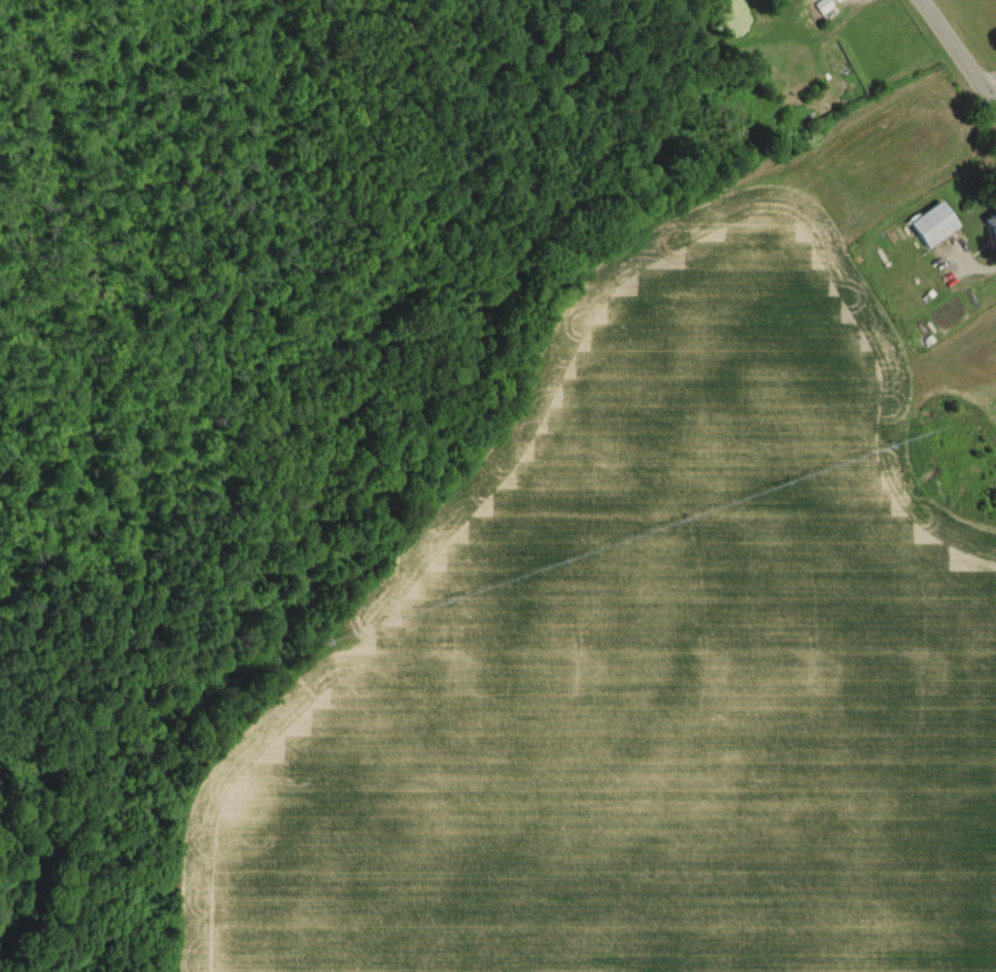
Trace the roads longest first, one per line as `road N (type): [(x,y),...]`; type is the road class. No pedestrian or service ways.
road 1 (tertiary): [(995,110),(919,0)]

